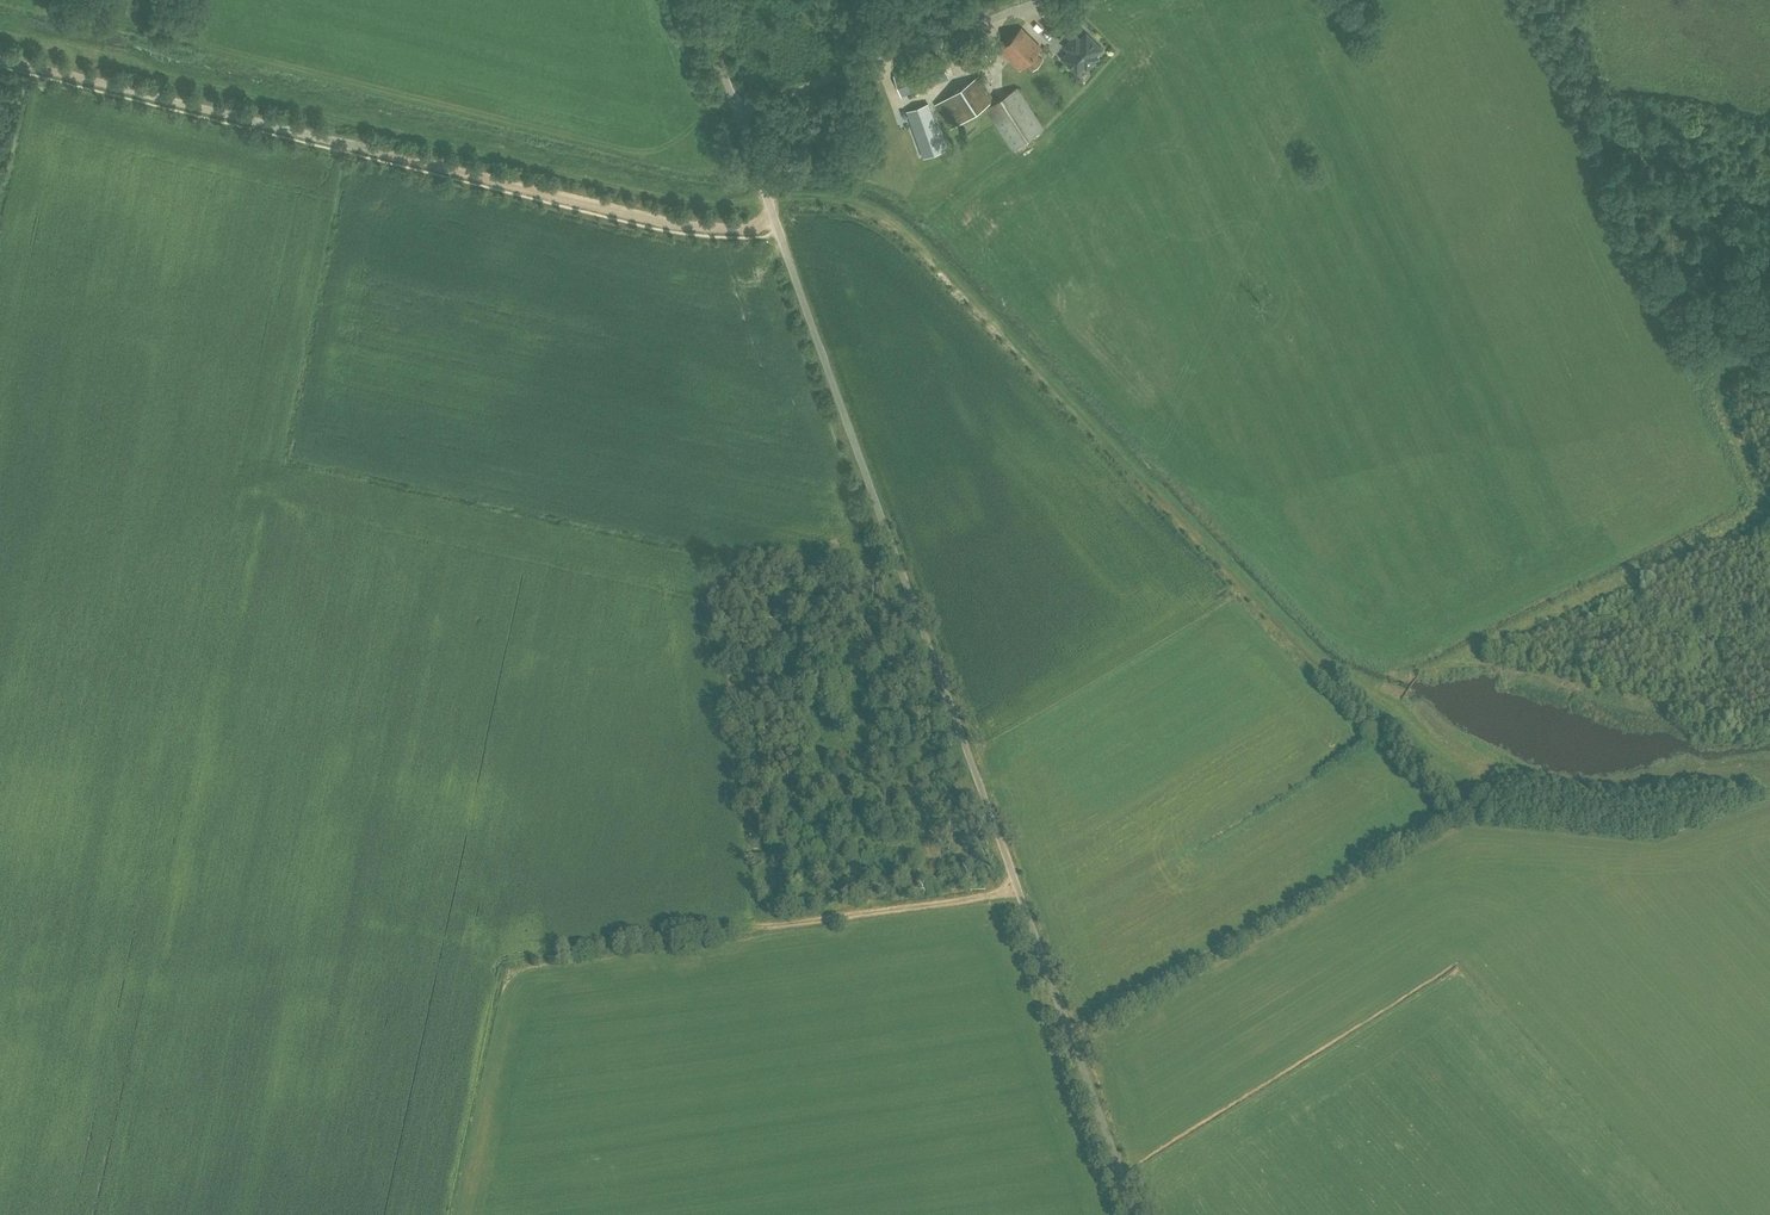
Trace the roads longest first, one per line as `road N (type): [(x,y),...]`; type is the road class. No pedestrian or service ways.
road 1 (track): [(0,35),(661,196),(732,204),(833,199),(863,207),(912,240),(1305,650),(1397,708),(1448,755),(1536,774),(1736,777),(1769,786)]
road 2 (unclassified): [(1133,1214),(738,113)]
road 3 (track): [(775,221),(732,230),(658,221),(0,59)]
road 4 (track): [(8,0),(619,156),(757,169)]
road 5 (track): [(1068,1037),(1469,808),(1497,769)]
road 6 (track): [(523,952),(1016,896)]
road 7 (unclassified): [(738,113),(976,26)]
road 8 (track): [(907,194),(834,172),(757,169)]

